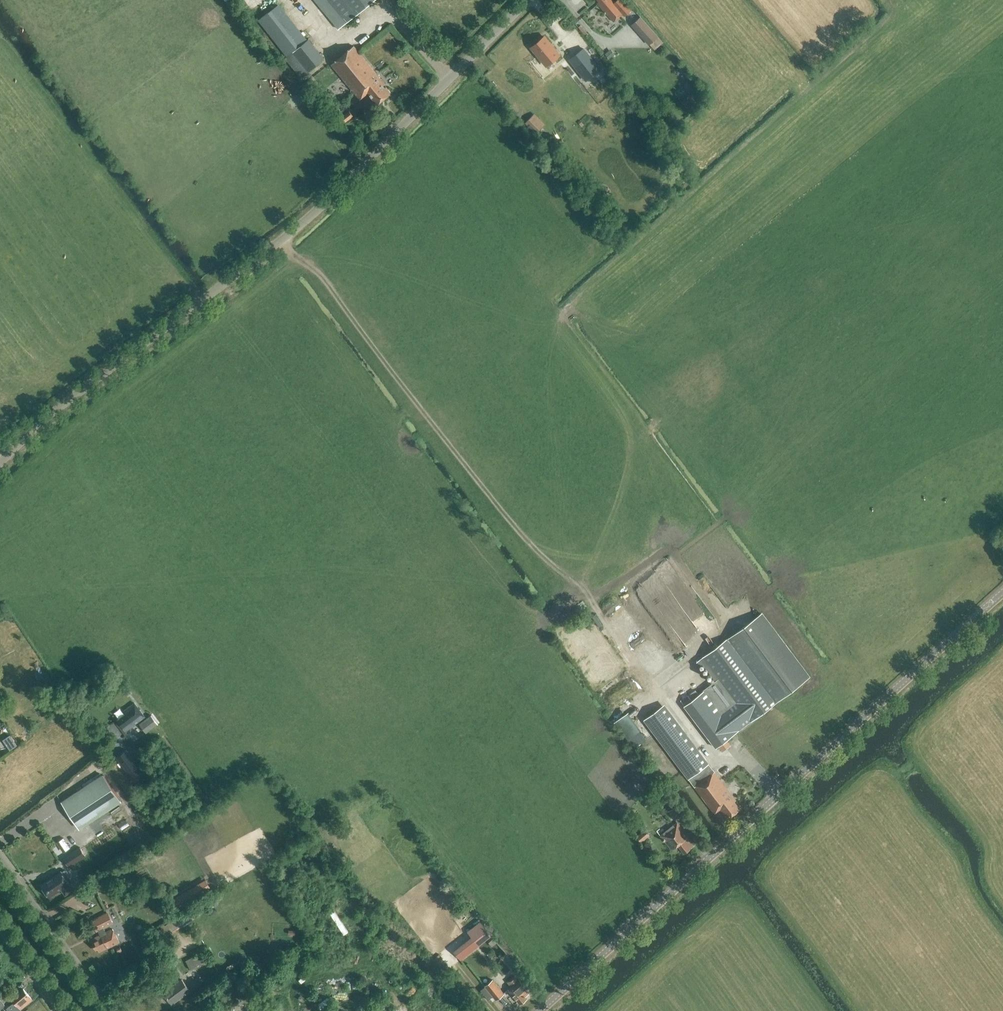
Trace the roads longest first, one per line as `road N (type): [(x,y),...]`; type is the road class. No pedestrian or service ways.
road 1 (unclassified): [(0,463),(60,407),(290,233),(524,0)]
road 2 (tertiary): [(540,1010),(1002,590)]
road 3 (unclassified): [(110,1010),(0,864)]
road 4 (track): [(0,842),(125,739)]

